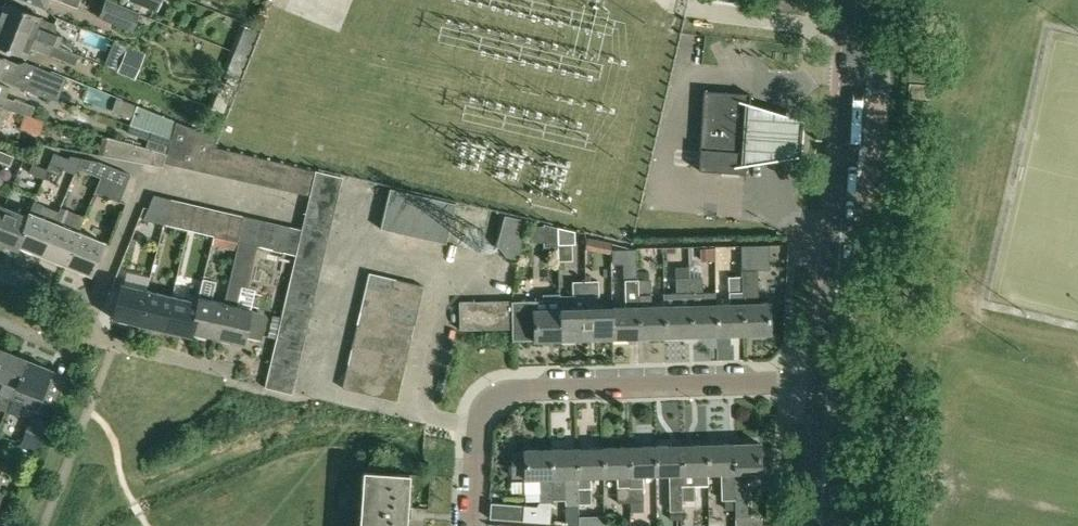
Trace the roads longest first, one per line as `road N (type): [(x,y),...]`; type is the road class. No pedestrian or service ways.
road 1 (residential): [(469,525),(478,419),(502,398),(523,390),(841,384)]
road 2 (tertiary): [(841,384),(856,0)]
road 3 (residential): [(0,273),(88,308),(79,332),(228,370)]
road 4 (tertiary): [(831,525),(841,384)]

